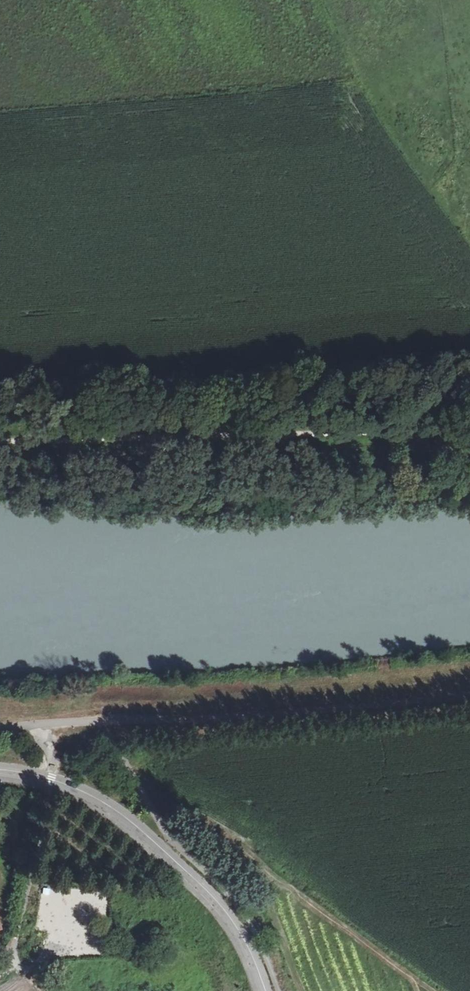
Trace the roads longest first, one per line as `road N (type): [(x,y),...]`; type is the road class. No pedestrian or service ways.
road 1 (unclassified): [(266,990),(219,904),(124,815),(51,780),(0,770)]

